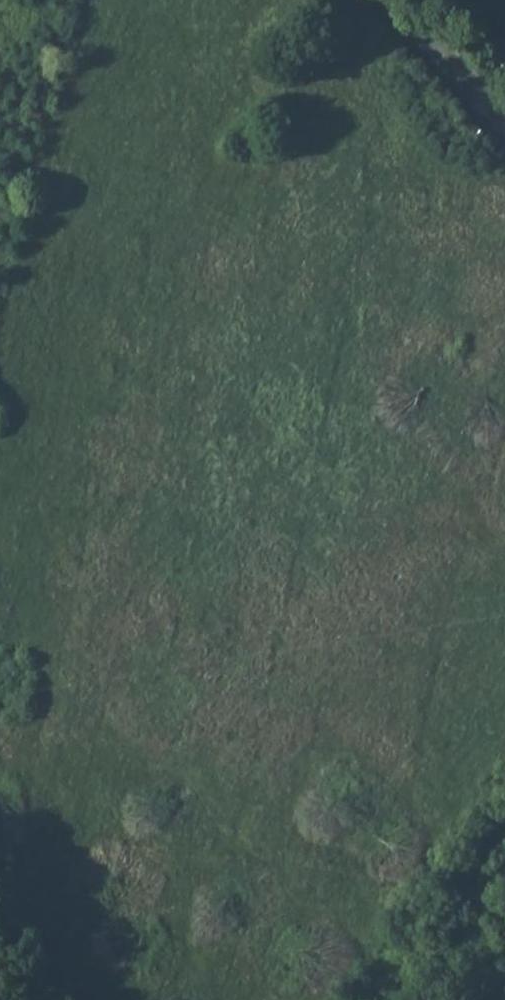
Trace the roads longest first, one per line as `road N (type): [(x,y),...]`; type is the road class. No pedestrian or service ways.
road 1 (residential): [(389,0),(504,120)]

